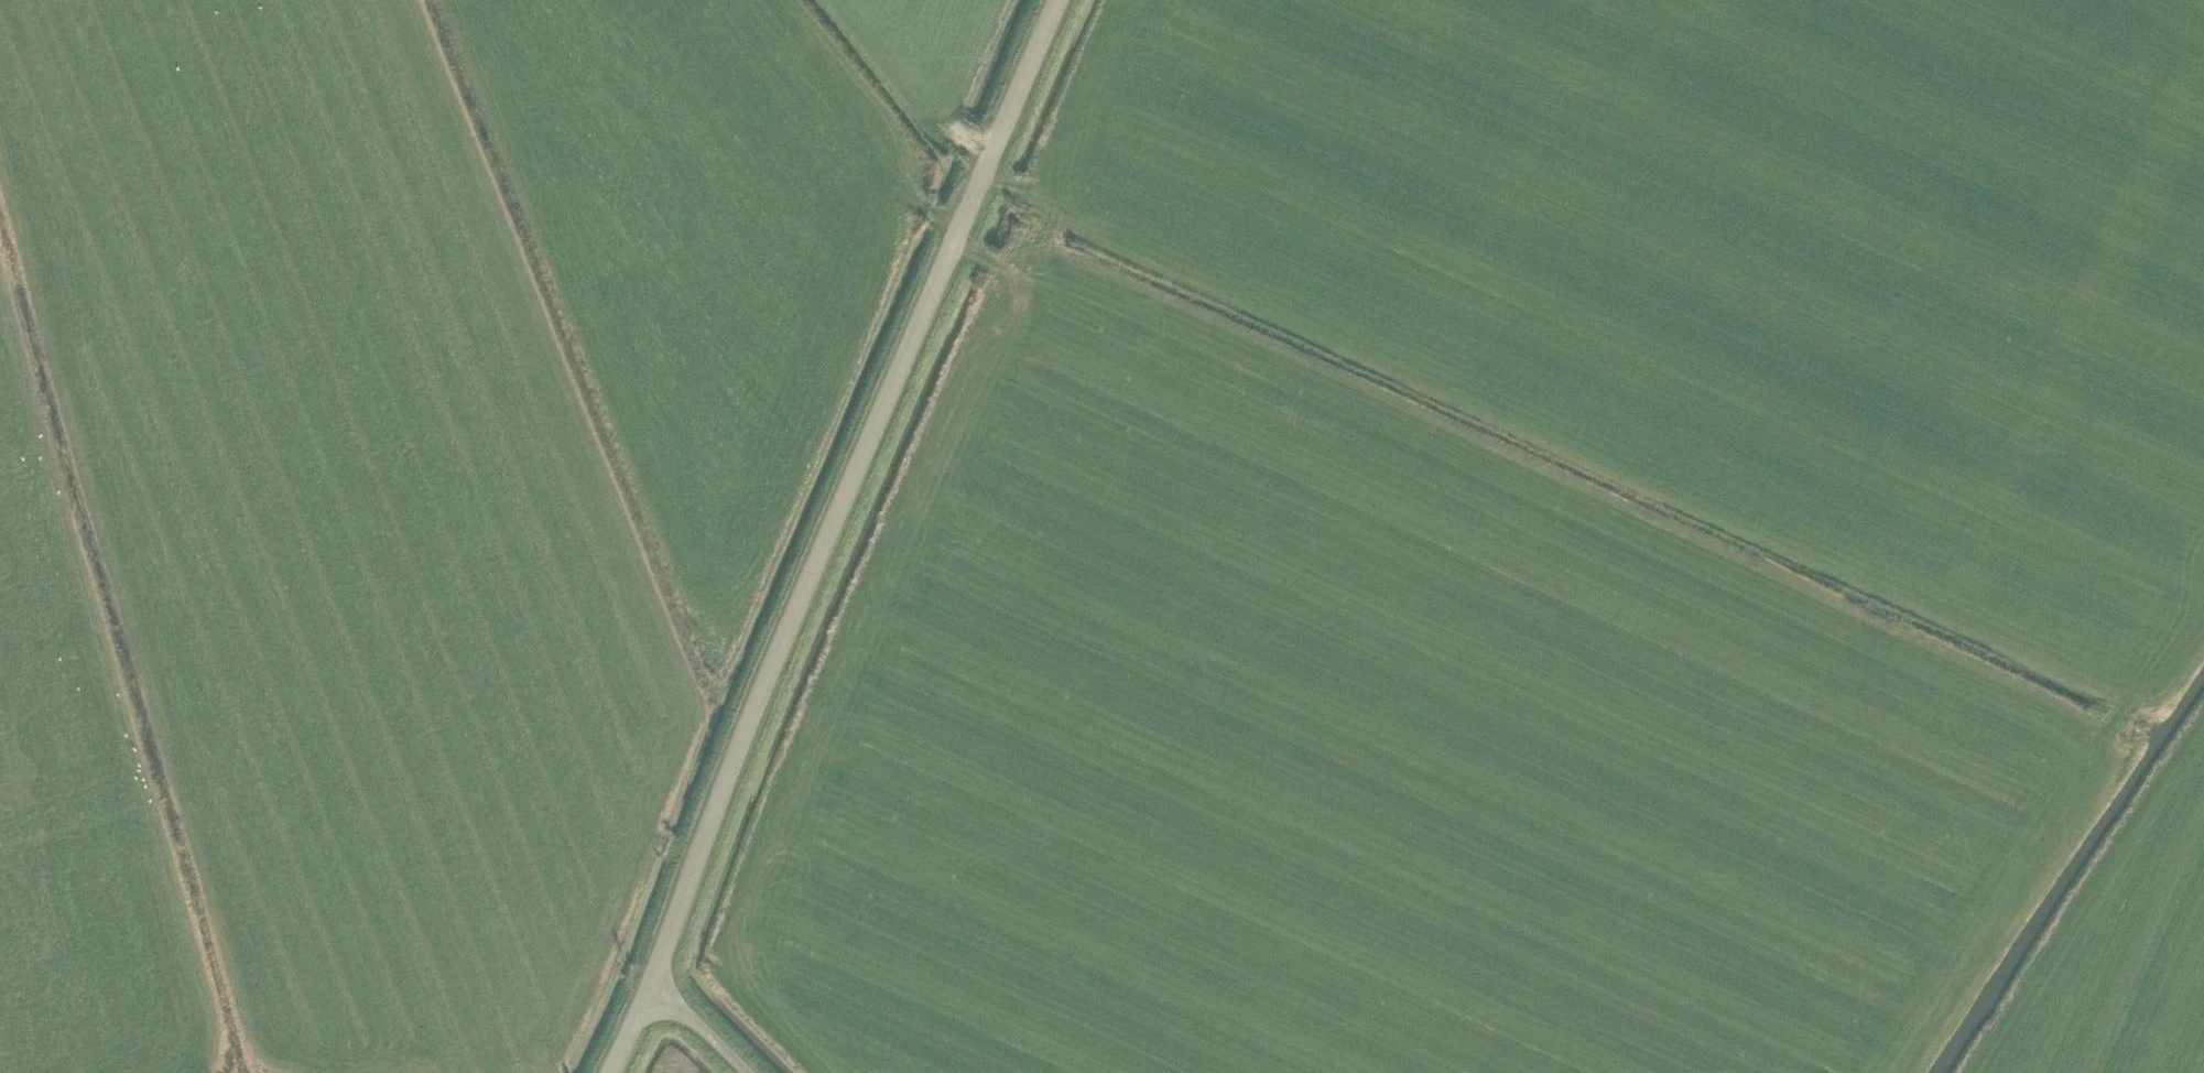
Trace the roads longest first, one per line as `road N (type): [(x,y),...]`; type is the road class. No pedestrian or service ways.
road 1 (tertiary): [(653,987),(806,590),(1060,0)]
road 2 (unclassified): [(740,1072),(653,987)]

